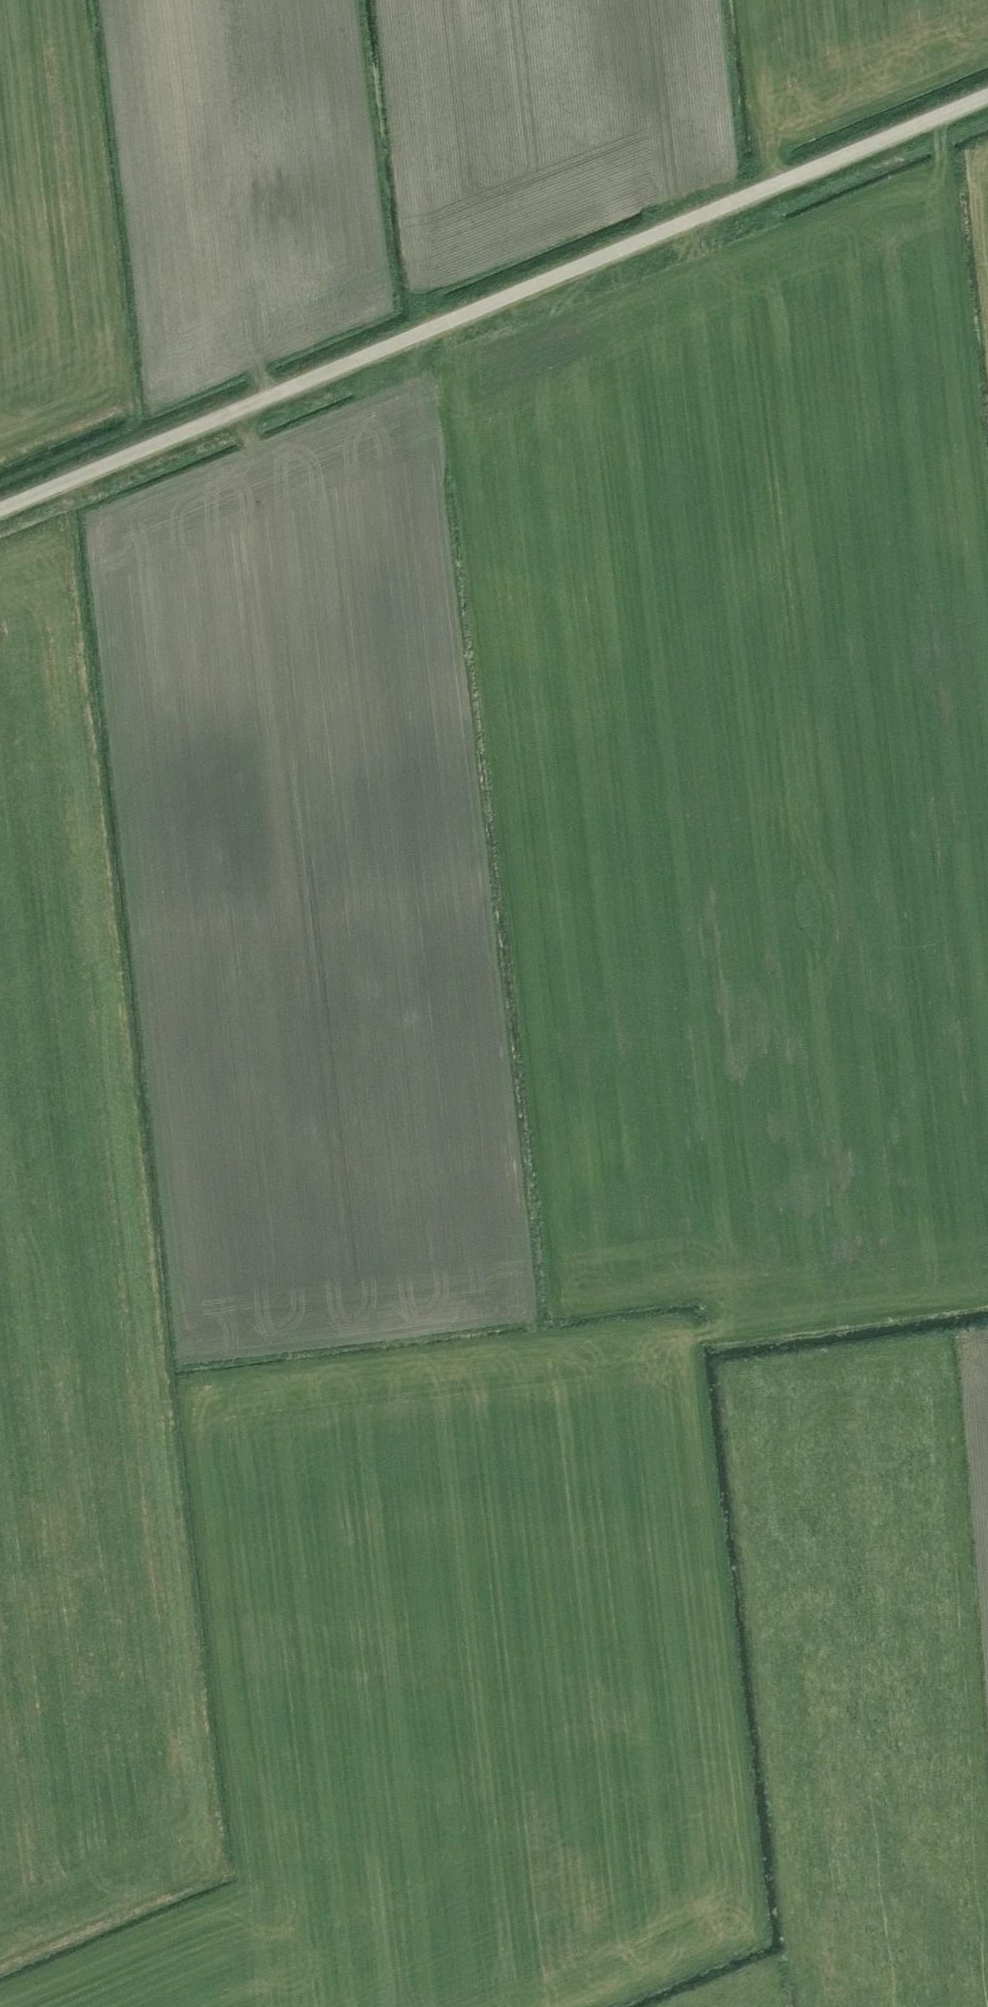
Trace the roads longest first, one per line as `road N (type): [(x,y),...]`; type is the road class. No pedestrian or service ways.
road 1 (unclassified): [(0,508),(987,94)]

